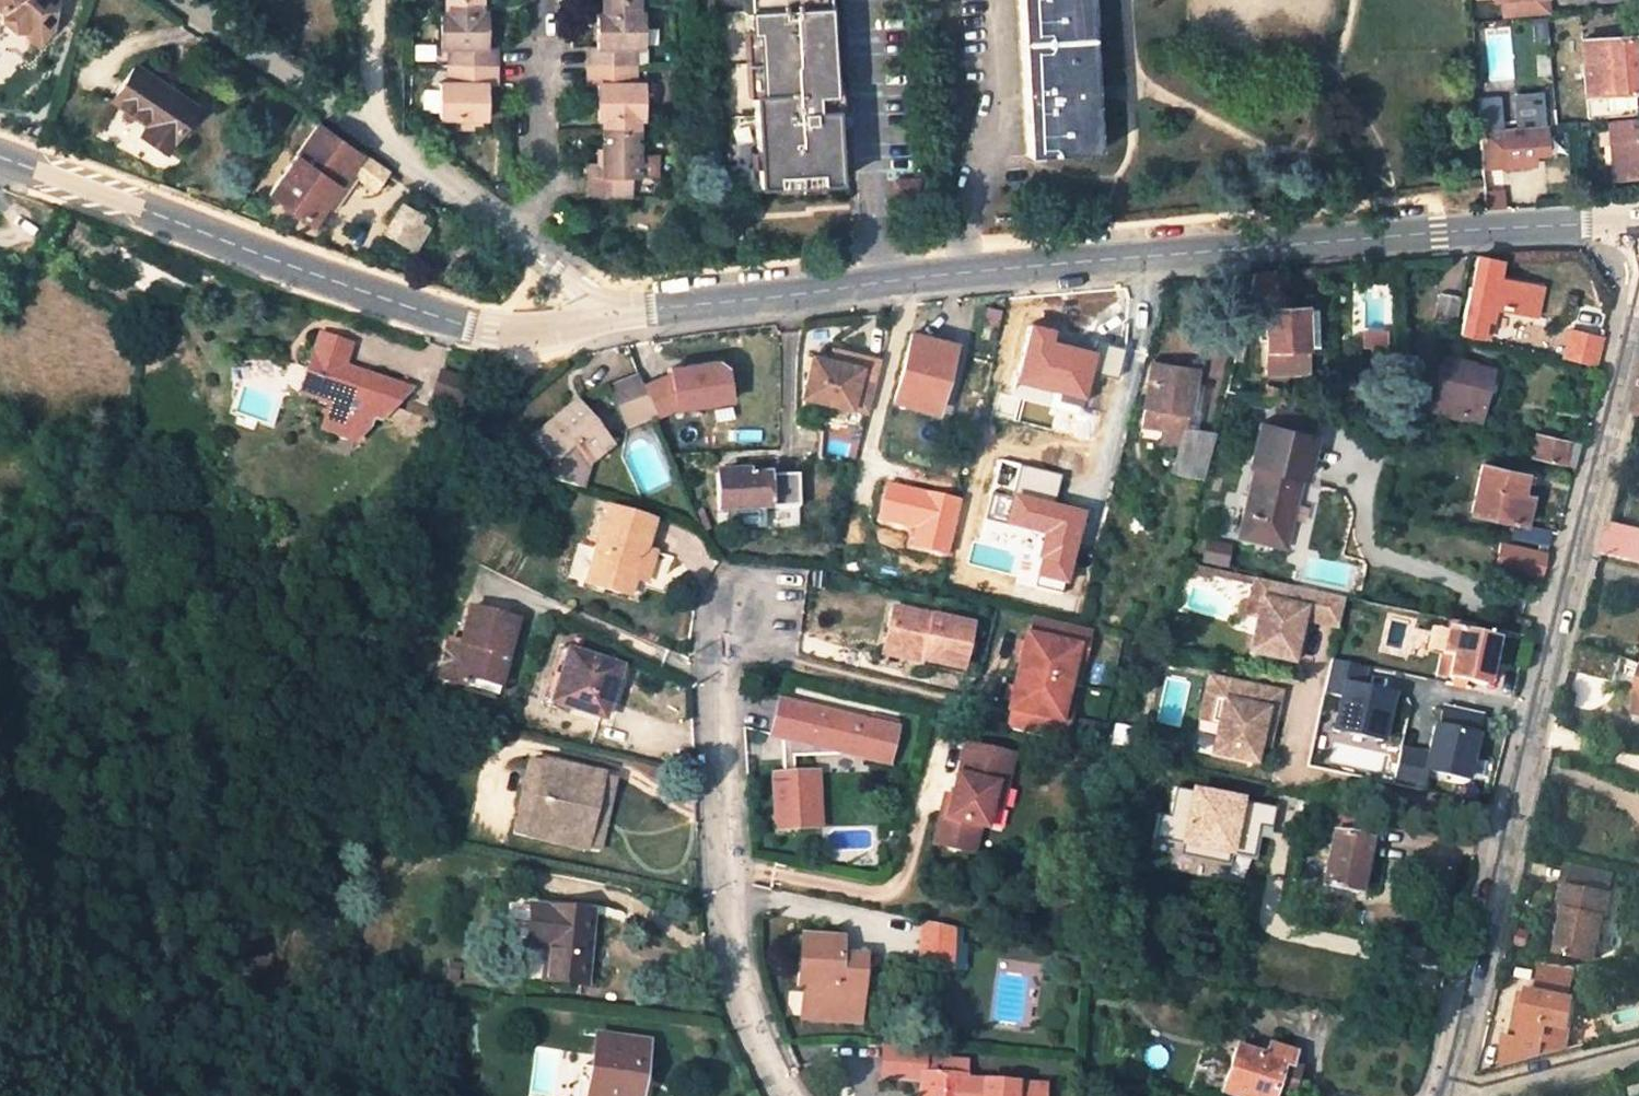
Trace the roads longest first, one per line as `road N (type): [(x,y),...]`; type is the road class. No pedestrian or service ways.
road 1 (unclassified): [(1638,287),(1442,1095)]
road 2 (residential): [(733,621),(712,656),(720,895),(733,997),(776,1095)]
road 3 (residential): [(540,0),(539,197),(512,234)]
road 4 (residential): [(371,136),(179,0)]
road 5 (unclassified): [(371,136),(512,234)]
road 6 (unclassified): [(512,234),(628,310)]
road 7 (residential): [(370,0),(371,136)]

